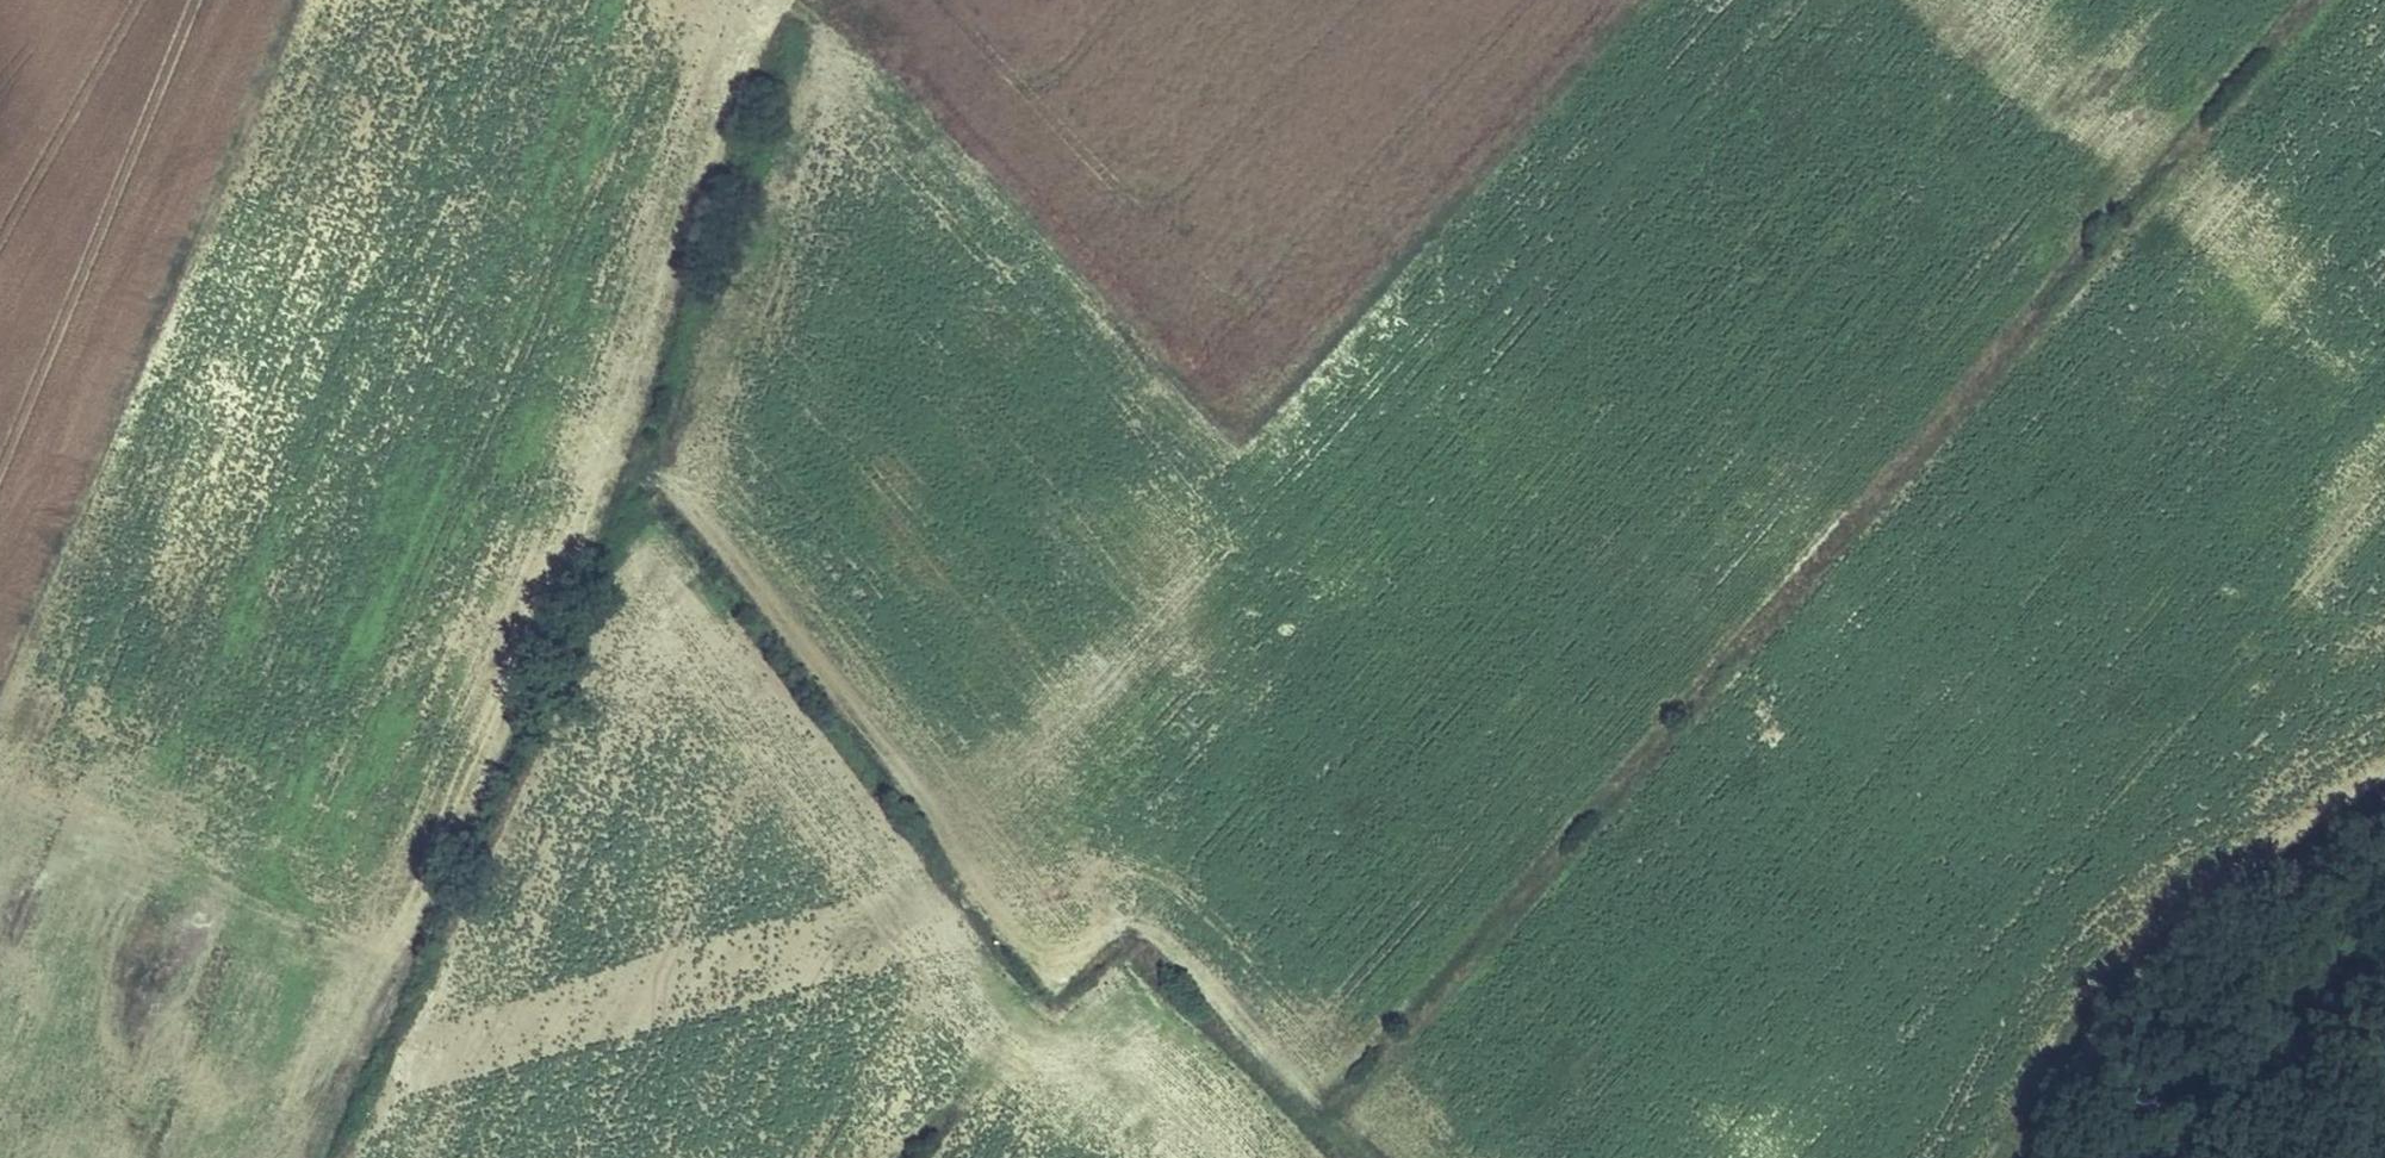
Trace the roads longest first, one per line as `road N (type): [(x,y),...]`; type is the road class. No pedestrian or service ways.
road 1 (track): [(2023,1157),(2068,1085),(2175,964),(2384,820)]

